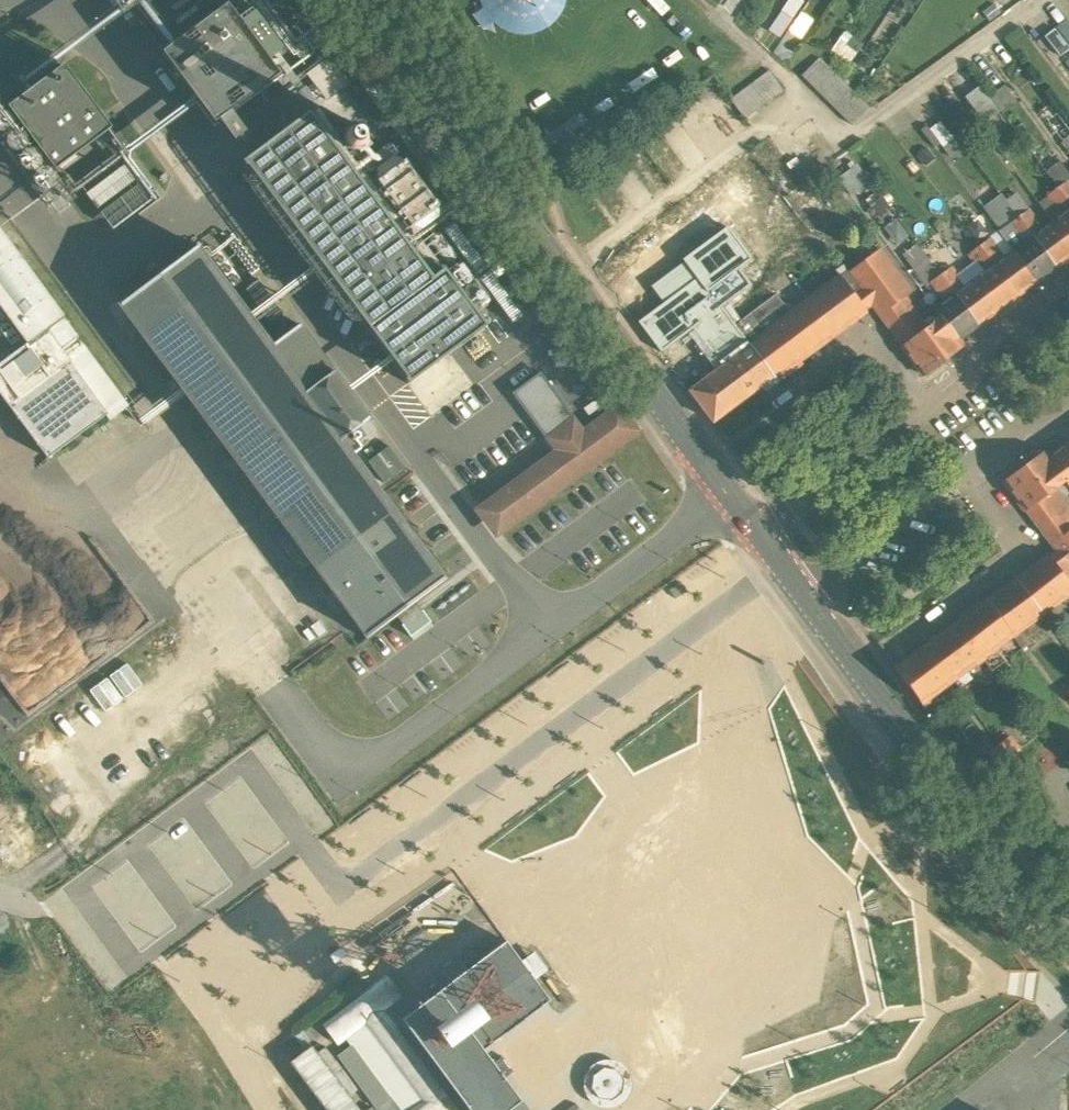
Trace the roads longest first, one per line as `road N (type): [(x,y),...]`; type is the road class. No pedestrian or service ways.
road 1 (tertiary): [(760,536),(364,0)]
road 2 (tertiary): [(1068,937),(1012,873),(803,592)]
road 3 (residential): [(1068,281),(999,334),(933,405),(760,536)]
road 4 (residential): [(803,592),(974,465),(1068,421)]

